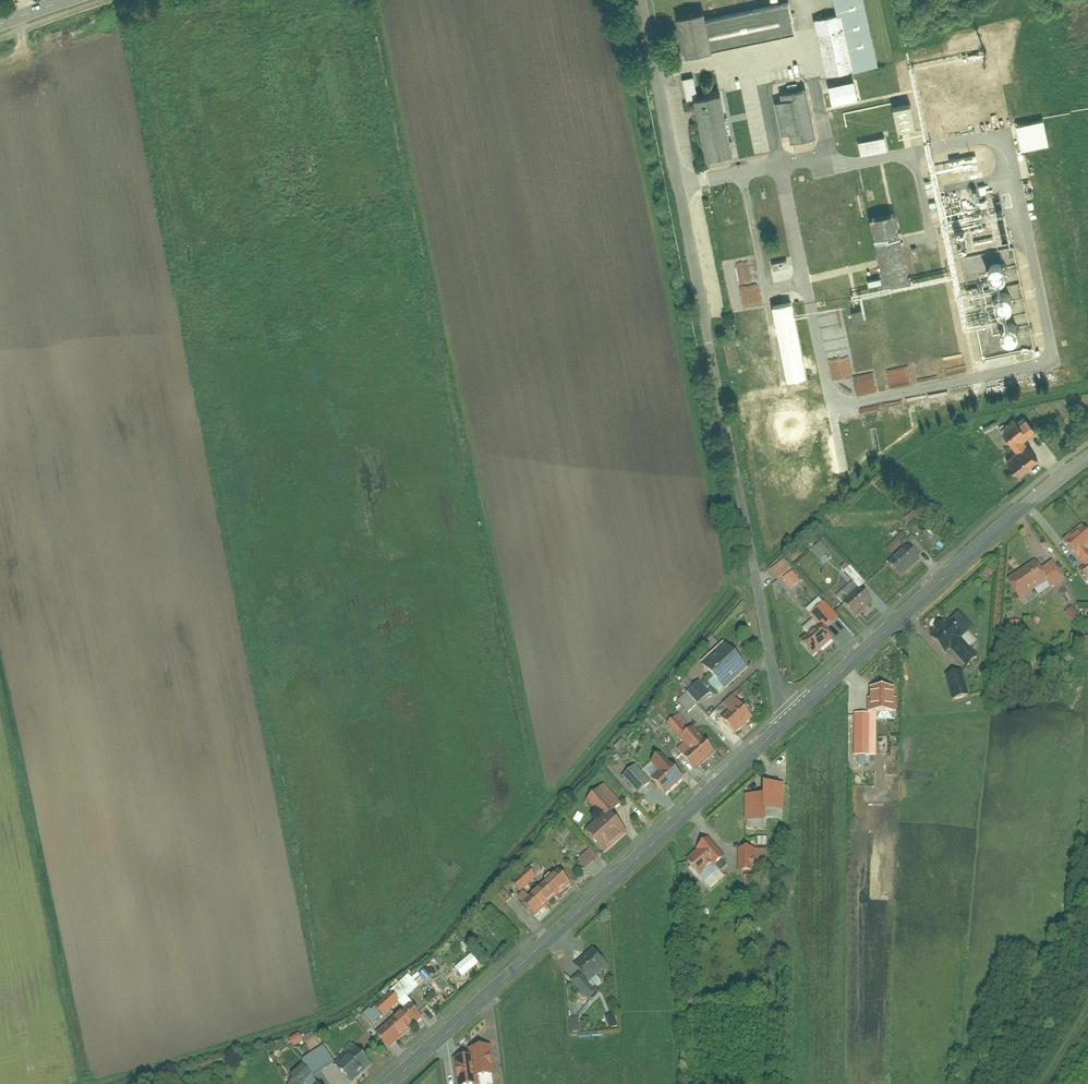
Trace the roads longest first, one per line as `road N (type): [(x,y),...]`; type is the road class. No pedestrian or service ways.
road 1 (residential): [(640,0),(776,679),(795,712)]
road 2 (residential): [(389,1083),(795,712)]
road 3 (residential): [(795,712),(1087,456)]

